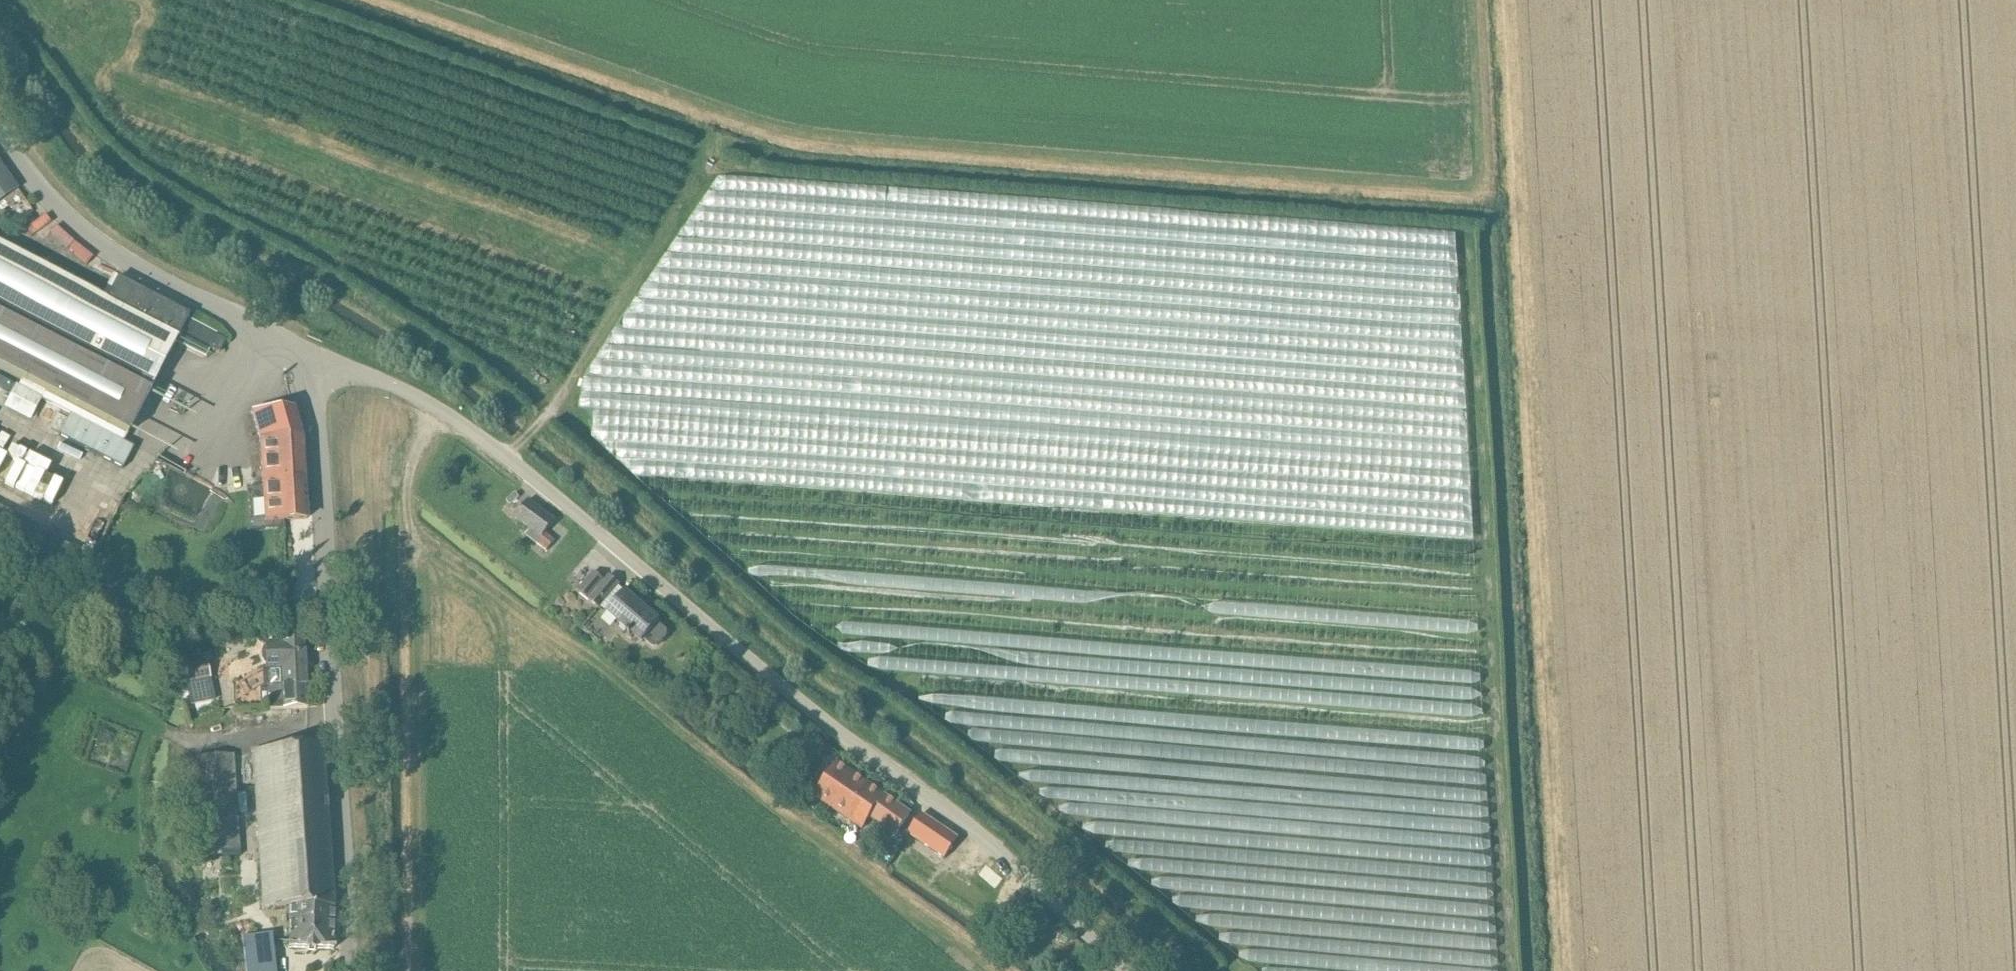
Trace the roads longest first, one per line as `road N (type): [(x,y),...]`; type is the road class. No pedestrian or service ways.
road 1 (track): [(1533,970),(1489,221),(1343,210),(1345,181),(799,136),(408,0)]
road 2 (unclassified): [(1129,970),(974,831),(832,727),(467,429),(402,391),(313,369)]
road 3 (track): [(408,519),(803,831),(1005,970)]
road 4 (unclassified): [(347,970),(313,369)]
road 5 (track): [(506,460),(575,374),(707,158),(708,107)]
road 6 (unclassified): [(0,137),(50,201),(97,243),(273,335),(313,369)]
road 7 (track): [(429,404),(407,483),(414,590)]

